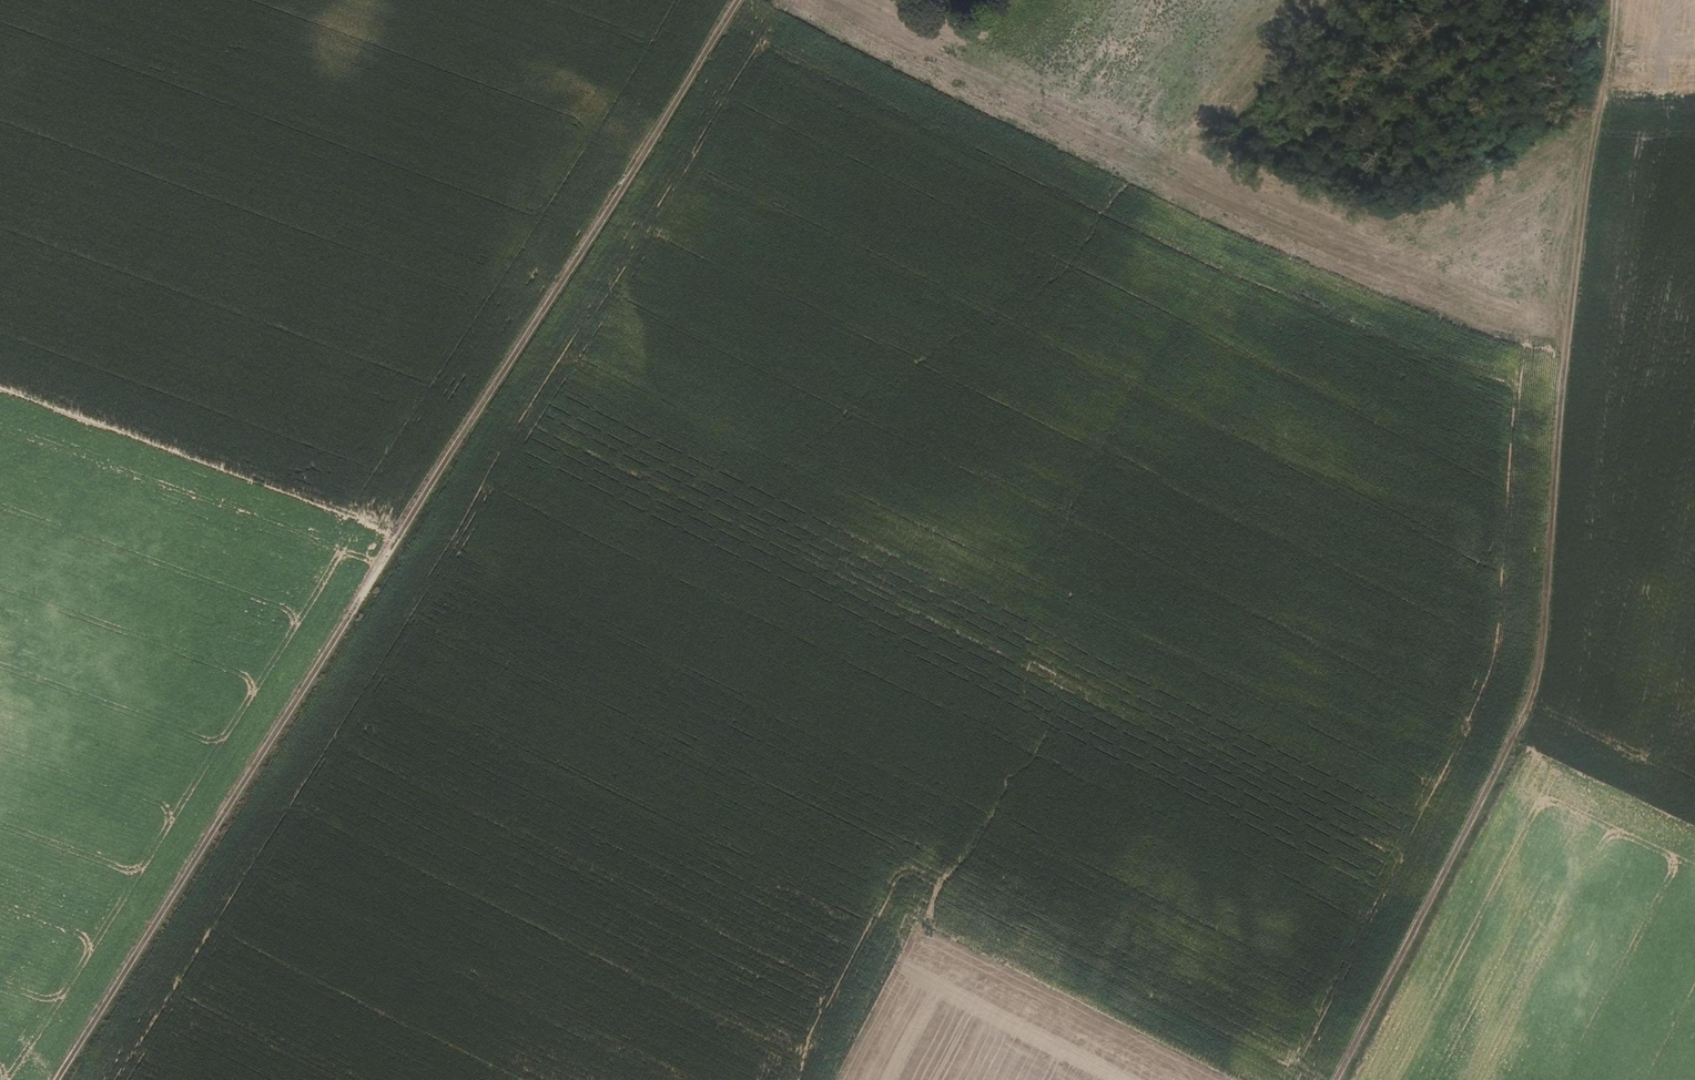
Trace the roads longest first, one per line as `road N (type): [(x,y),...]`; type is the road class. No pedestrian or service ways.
road 1 (track): [(49,1079),(731,0)]
road 2 (track): [(1330,1079),(1515,725),(1536,665),(1559,366),(1610,0)]

